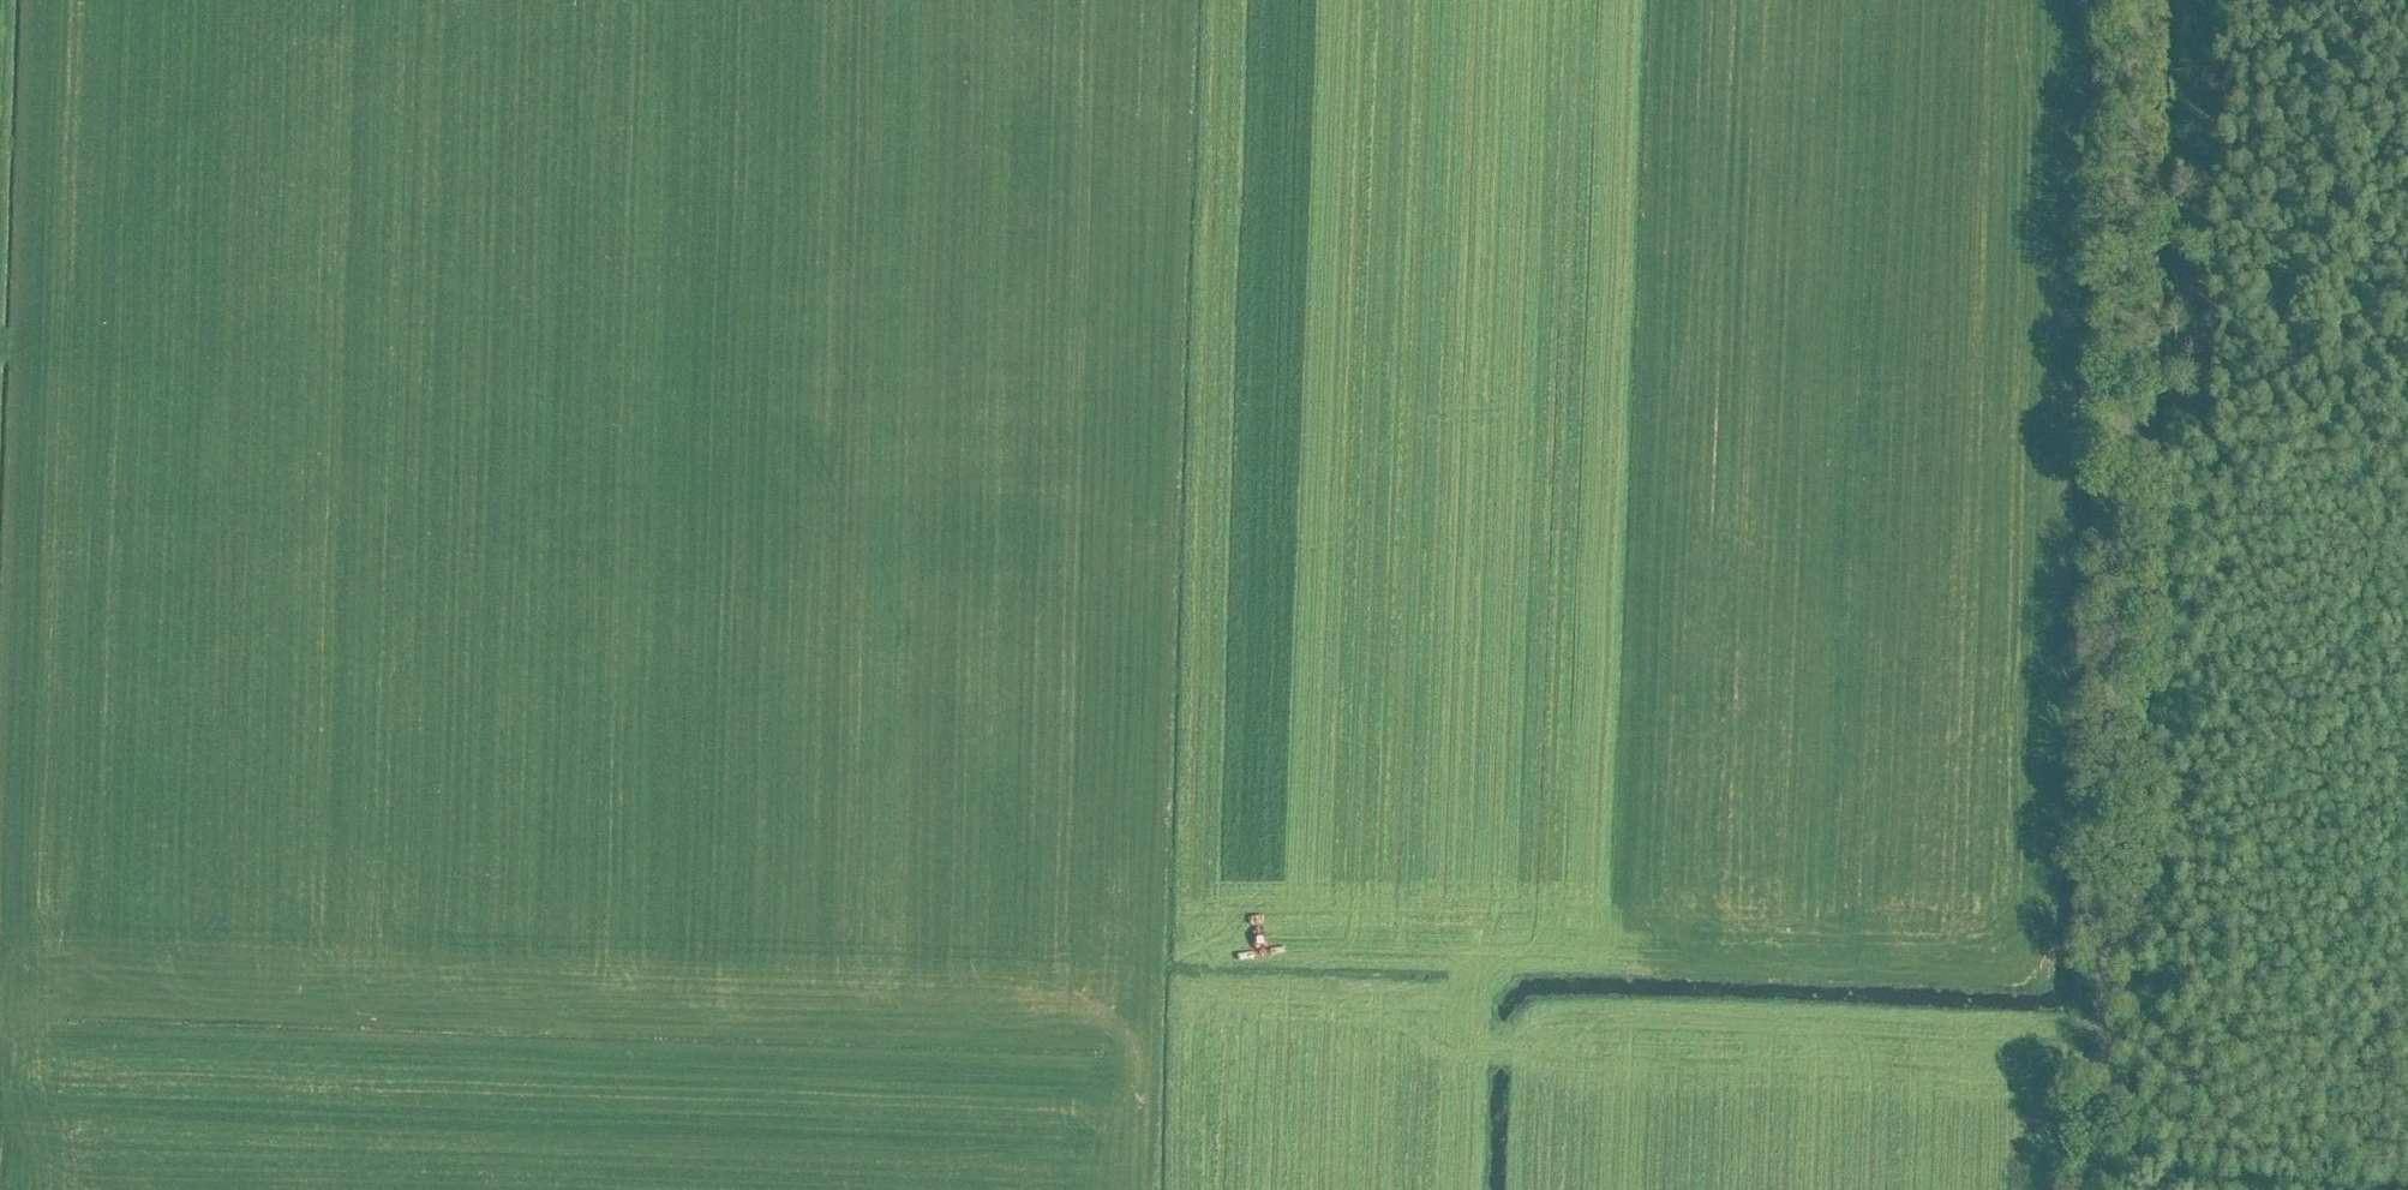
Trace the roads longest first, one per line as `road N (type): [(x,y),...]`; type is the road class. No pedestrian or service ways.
road 1 (unclassified): [(2097,1189),(2140,0)]

